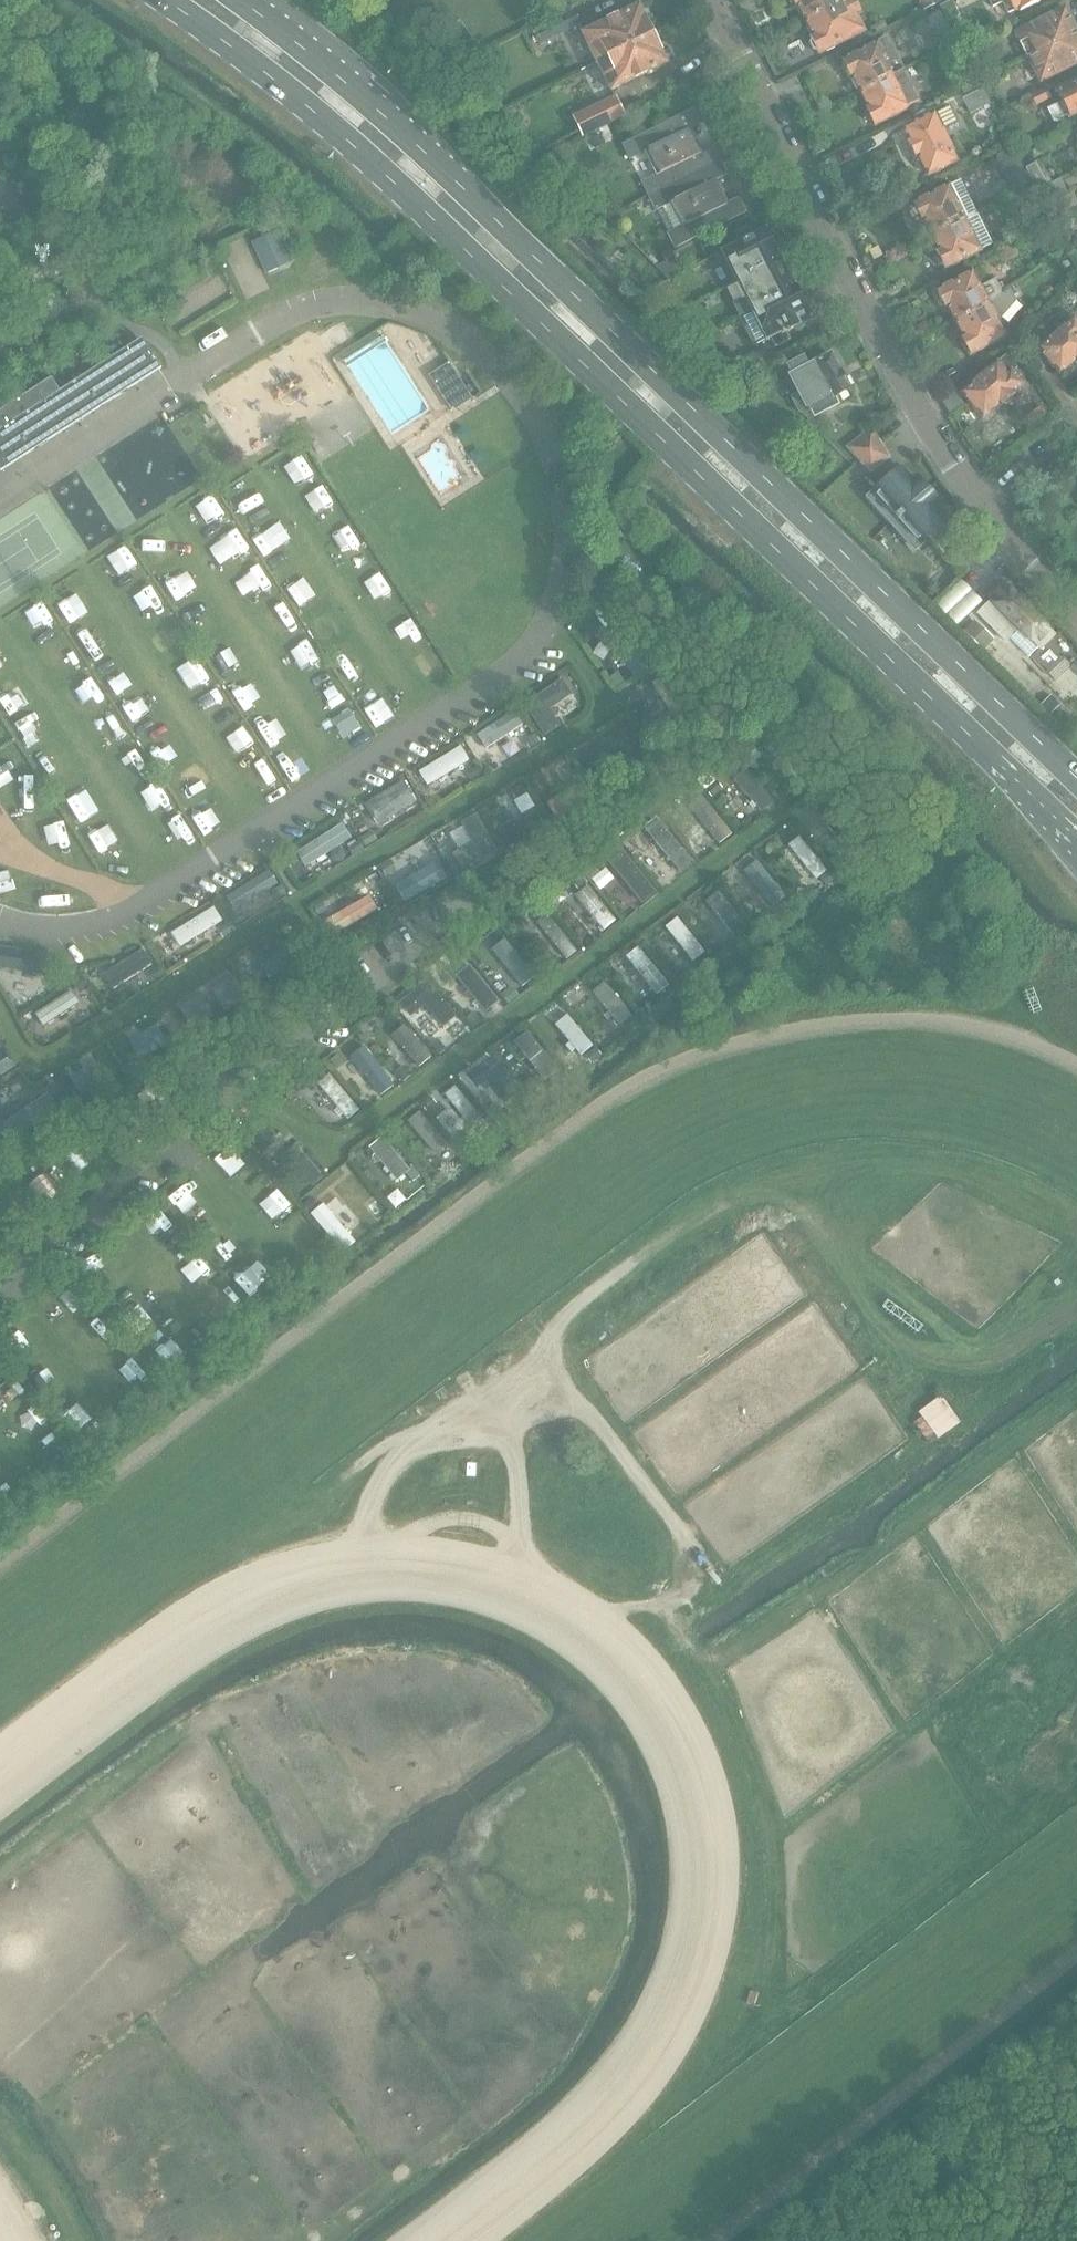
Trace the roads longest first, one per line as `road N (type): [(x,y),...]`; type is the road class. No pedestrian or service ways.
road 1 (primary): [(166,0),(361,151),(1076,839)]
road 2 (primary): [(1076,778),(393,120),(239,0)]
road 3 (residential): [(984,506),(884,342),(714,0)]
road 4 (residential): [(1076,608),(984,506)]
road 5 (residential): [(984,506),(1076,426)]

